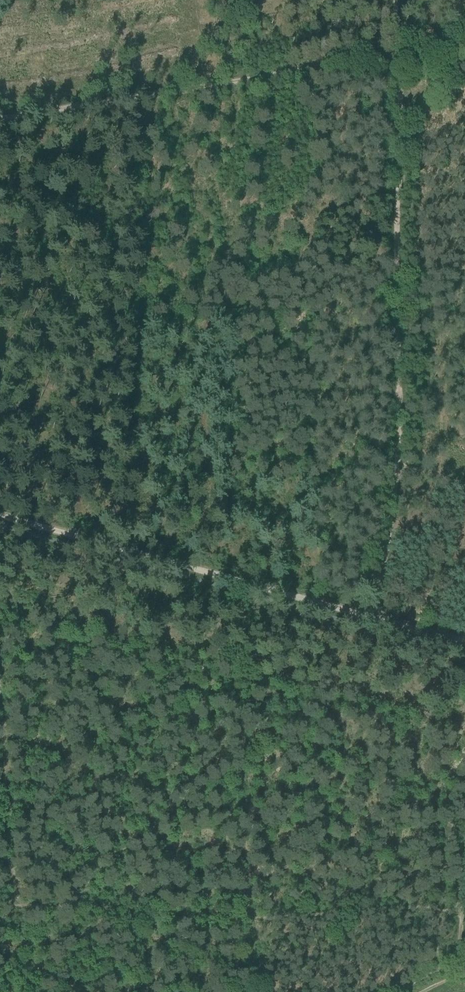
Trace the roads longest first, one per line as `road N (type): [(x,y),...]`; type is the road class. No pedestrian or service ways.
road 1 (track): [(0,518),(464,641)]
road 2 (track): [(0,118),(464,45)]
road 3 (track): [(0,686),(13,836)]

